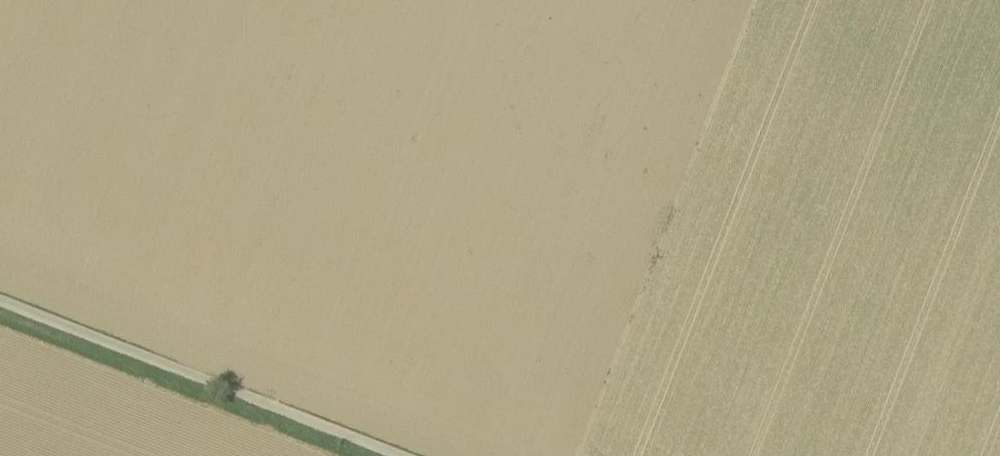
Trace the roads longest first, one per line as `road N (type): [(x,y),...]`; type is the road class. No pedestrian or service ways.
road 1 (track): [(0,300),(399,455)]

